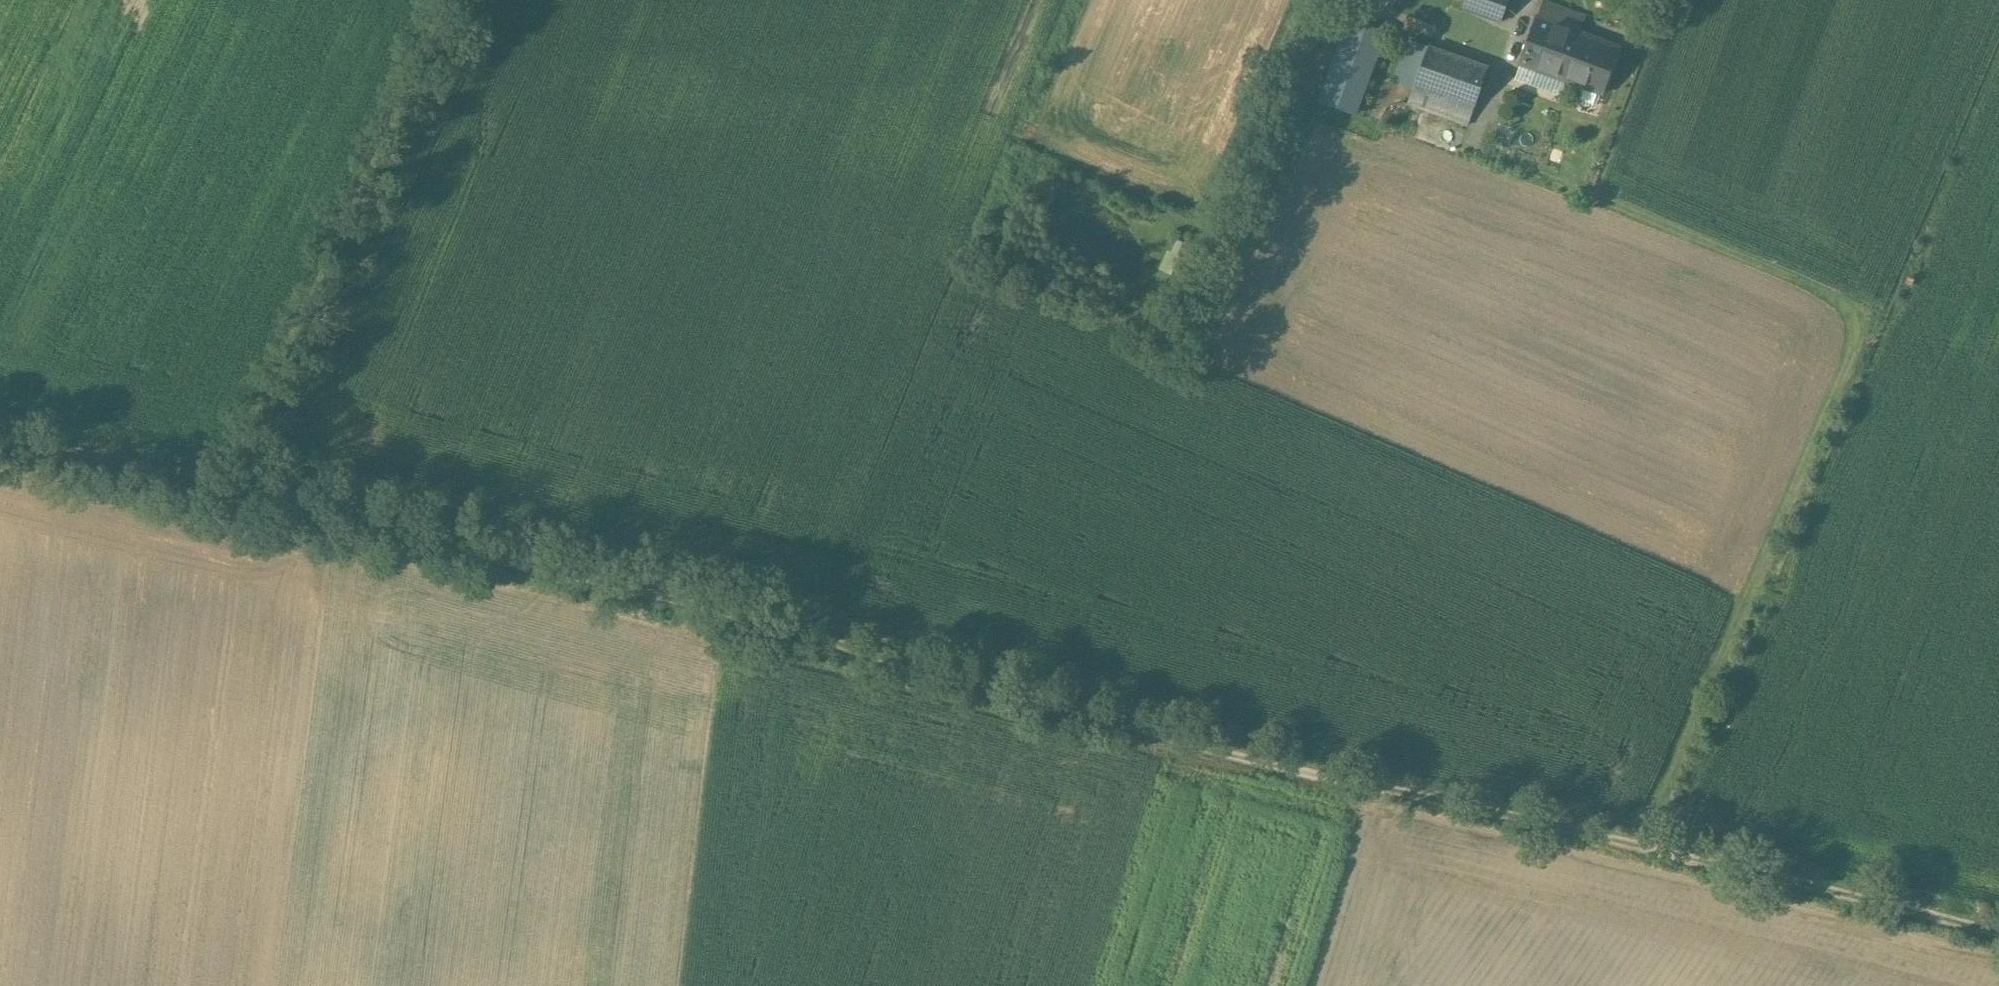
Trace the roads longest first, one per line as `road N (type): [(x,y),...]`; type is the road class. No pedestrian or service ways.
road 1 (track): [(0,436),(1998,936)]

